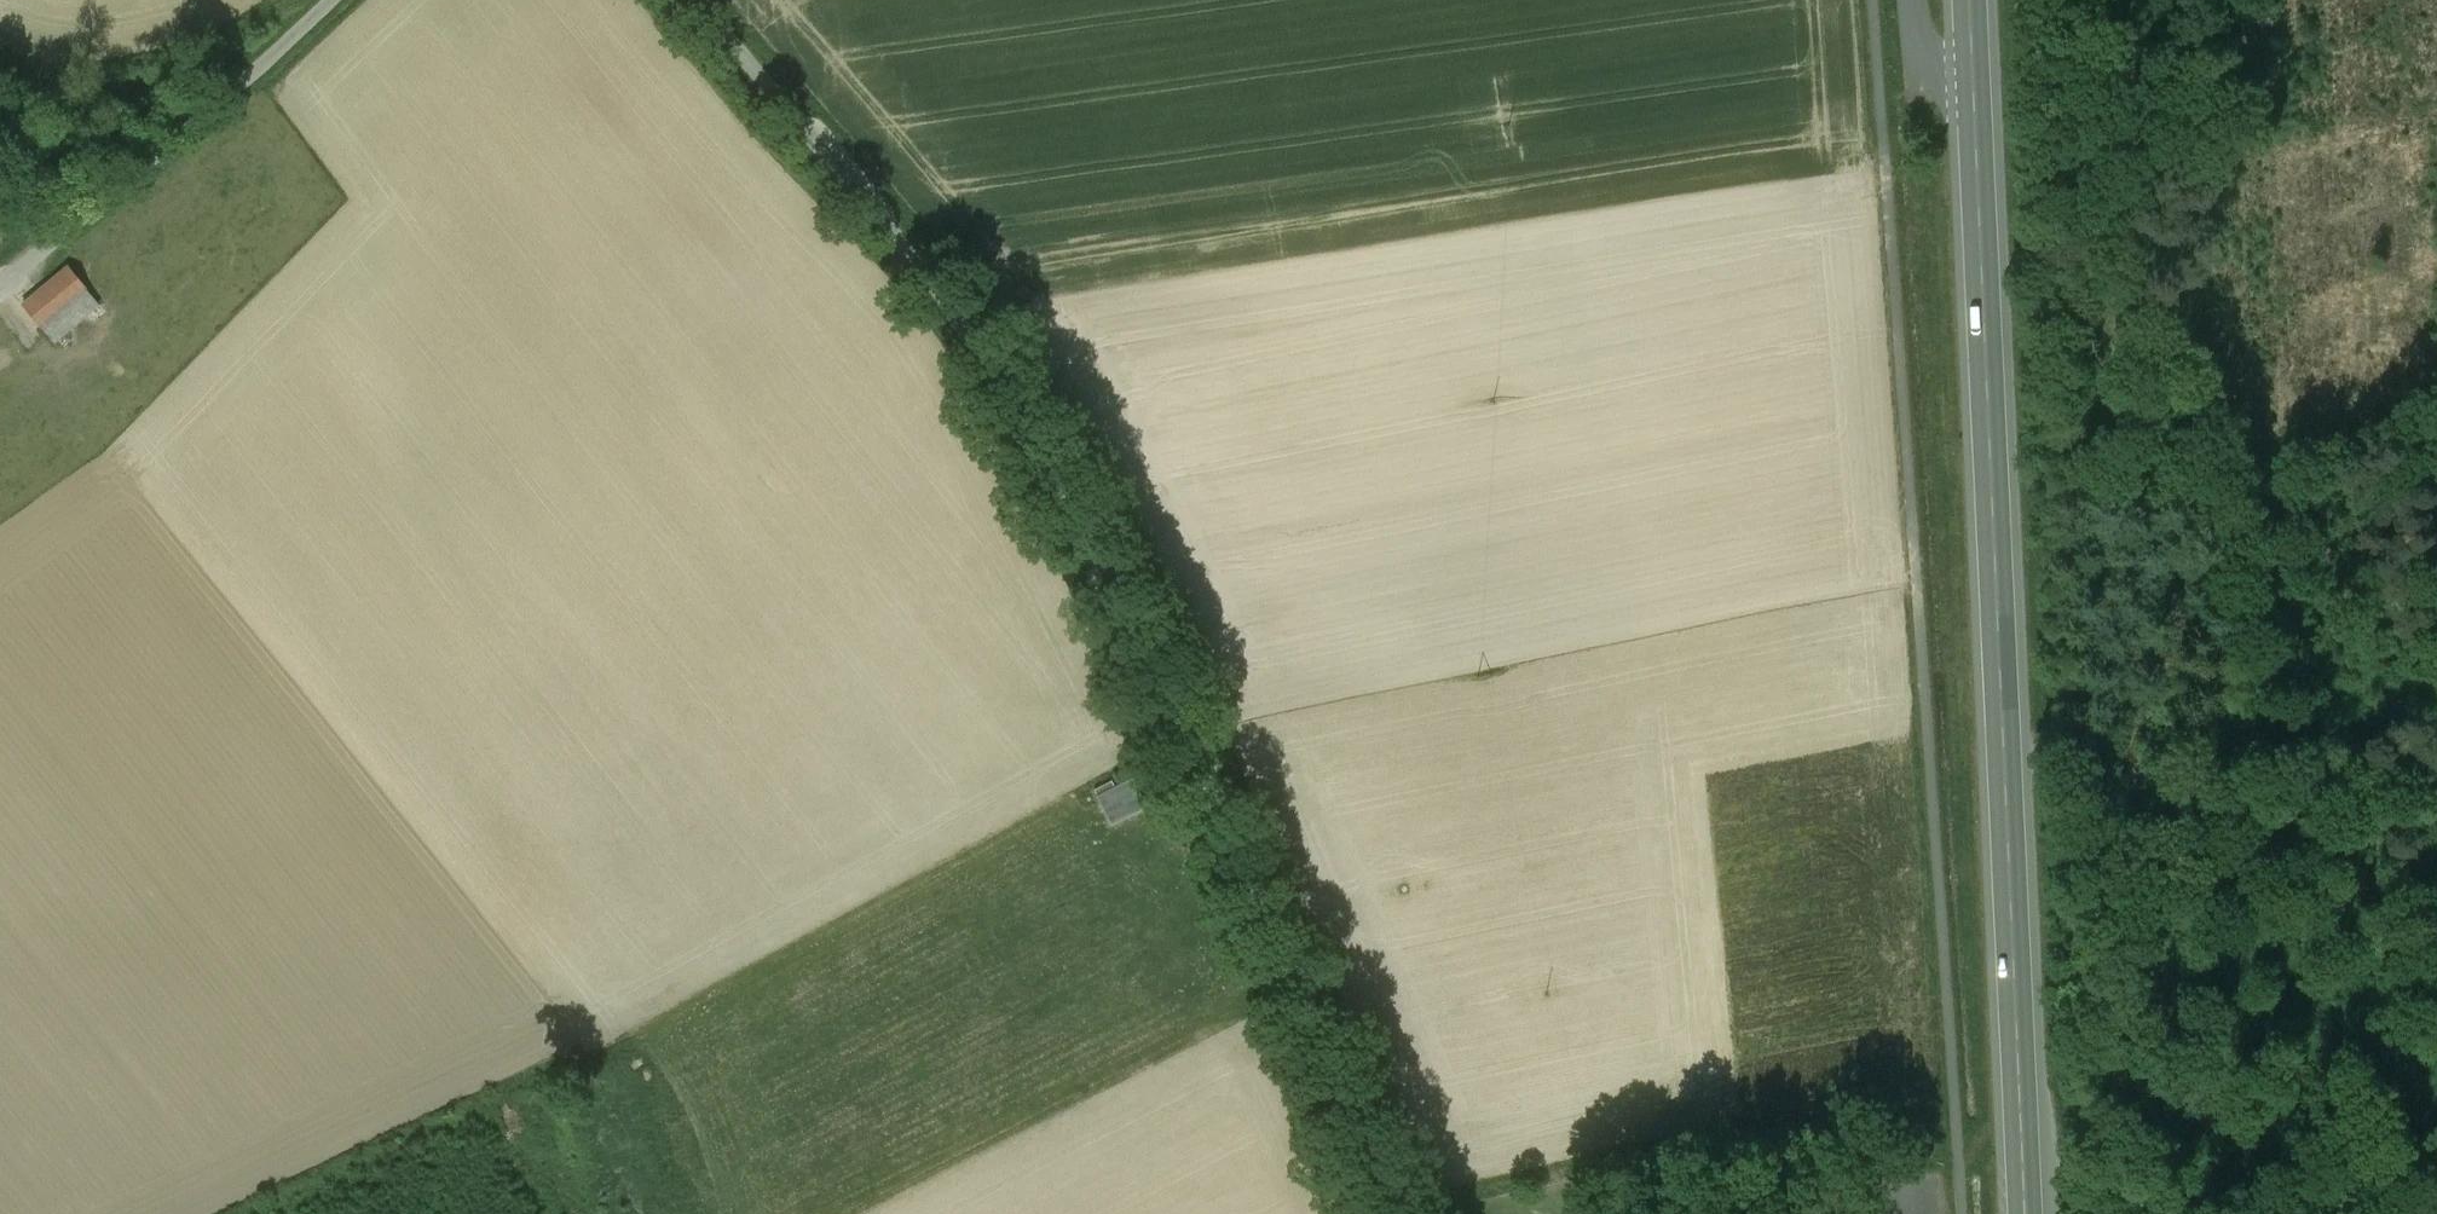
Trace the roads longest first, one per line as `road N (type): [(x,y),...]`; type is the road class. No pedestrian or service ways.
road 1 (unclassified): [(701,0),(981,347),(1178,716),(1396,1213)]
road 2 (primary): [(1972,0),(2027,1213)]
road 3 (unclassified): [(0,281),(333,0)]

